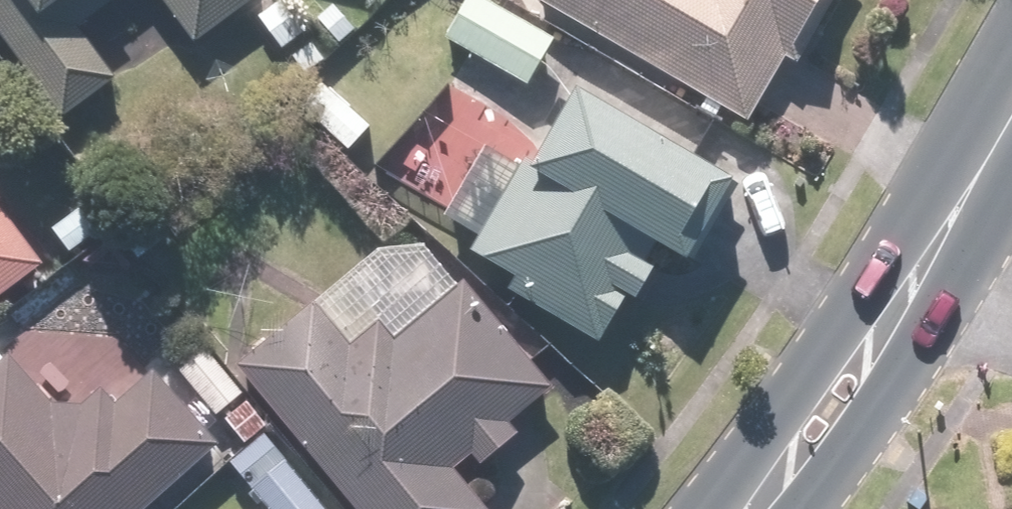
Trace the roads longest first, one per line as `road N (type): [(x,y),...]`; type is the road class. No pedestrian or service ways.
road 1 (secondary): [(749,508),(881,337),(1011,112)]

